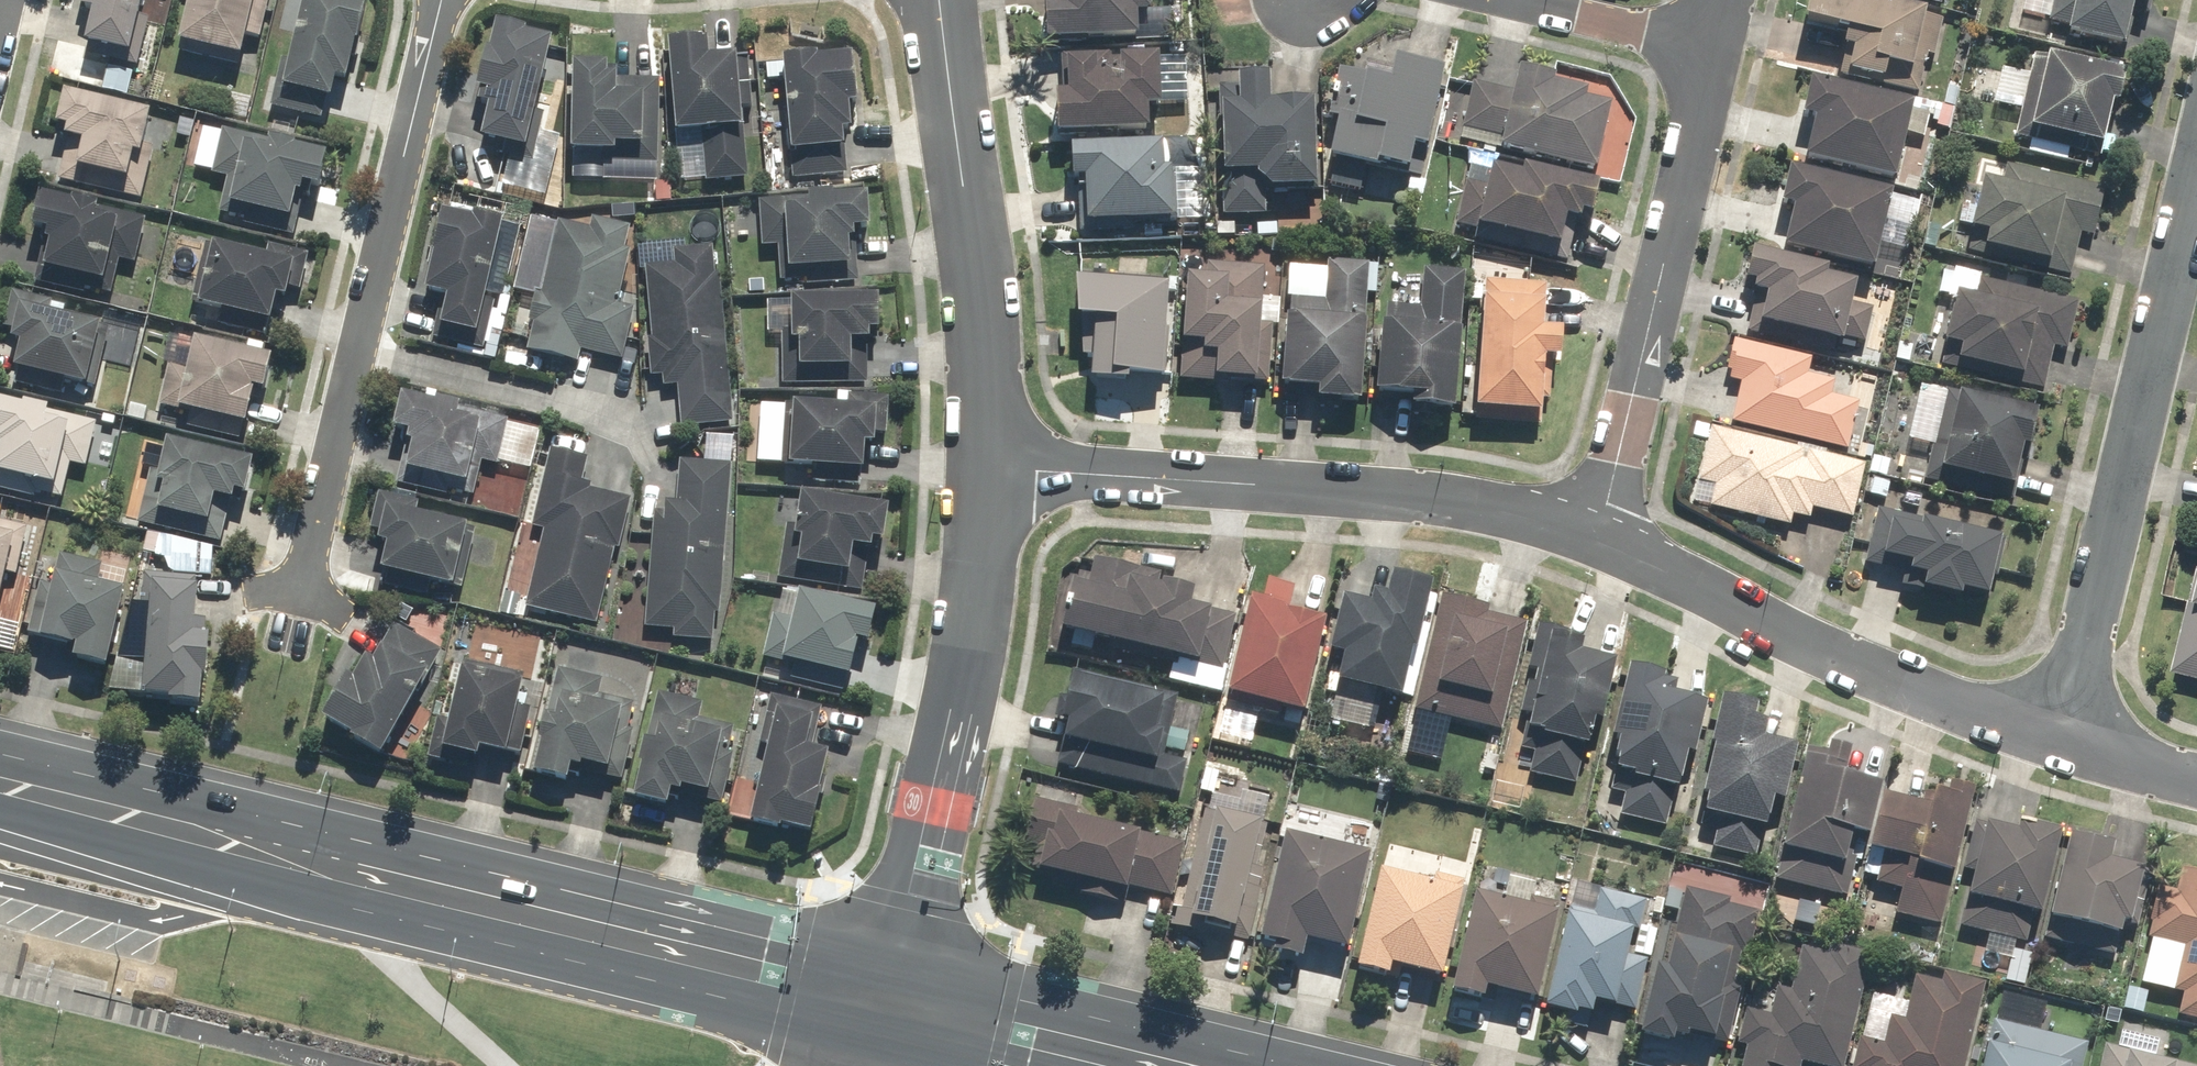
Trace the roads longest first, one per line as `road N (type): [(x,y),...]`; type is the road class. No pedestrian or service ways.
road 1 (secondary): [(0,775),(891,992)]
road 2 (residential): [(992,472),(1394,497),(1493,510),(1603,538)]
road 3 (residential): [(442,0),(302,591)]
road 4 (residential): [(2196,196),(2057,745)]
road 5 (residential): [(992,472),(976,605),(891,992)]
road 6 (residential): [(1711,47),(1603,538)]
road 7 (residential): [(1603,538),(1825,651),(2057,745)]
road 8 (residential): [(937,0),(984,331),(992,472)]
road 9 (secondary): [(891,992),(1209,1065)]
road 10 (residential): [(1503,0),(1711,47)]
road 11 (residential): [(2057,745),(2196,780)]

